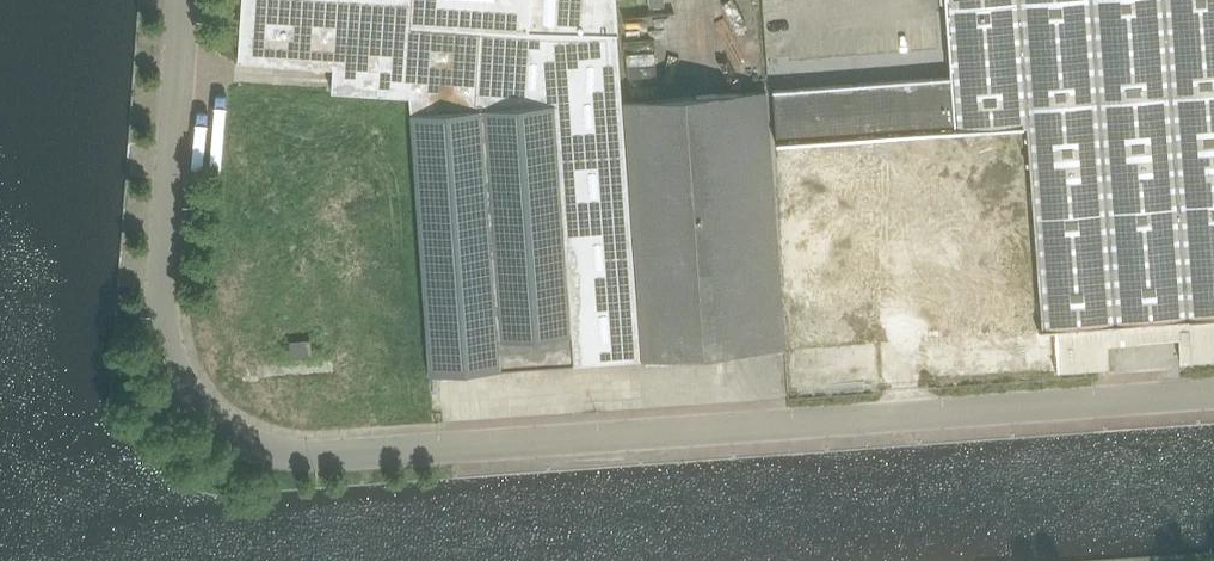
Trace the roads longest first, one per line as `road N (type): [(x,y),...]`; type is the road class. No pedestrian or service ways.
road 1 (unclassified): [(165,350),(177,393),(208,428),(261,456),(327,459),(1213,395)]
road 2 (unclassified): [(165,350),(161,292),(180,0)]

